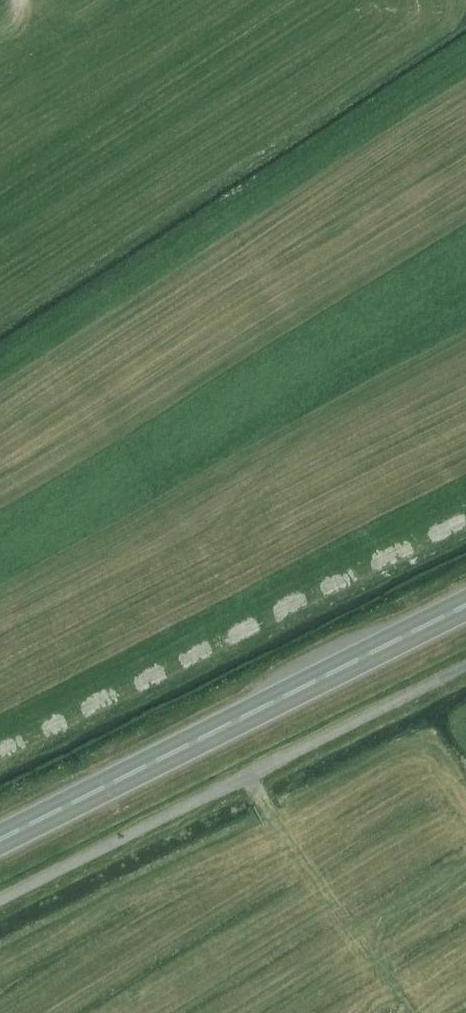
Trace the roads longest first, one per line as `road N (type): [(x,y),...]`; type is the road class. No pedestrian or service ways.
road 1 (trunk): [(0,840),(465,605)]
road 2 (unclassified): [(0,900),(465,666)]

